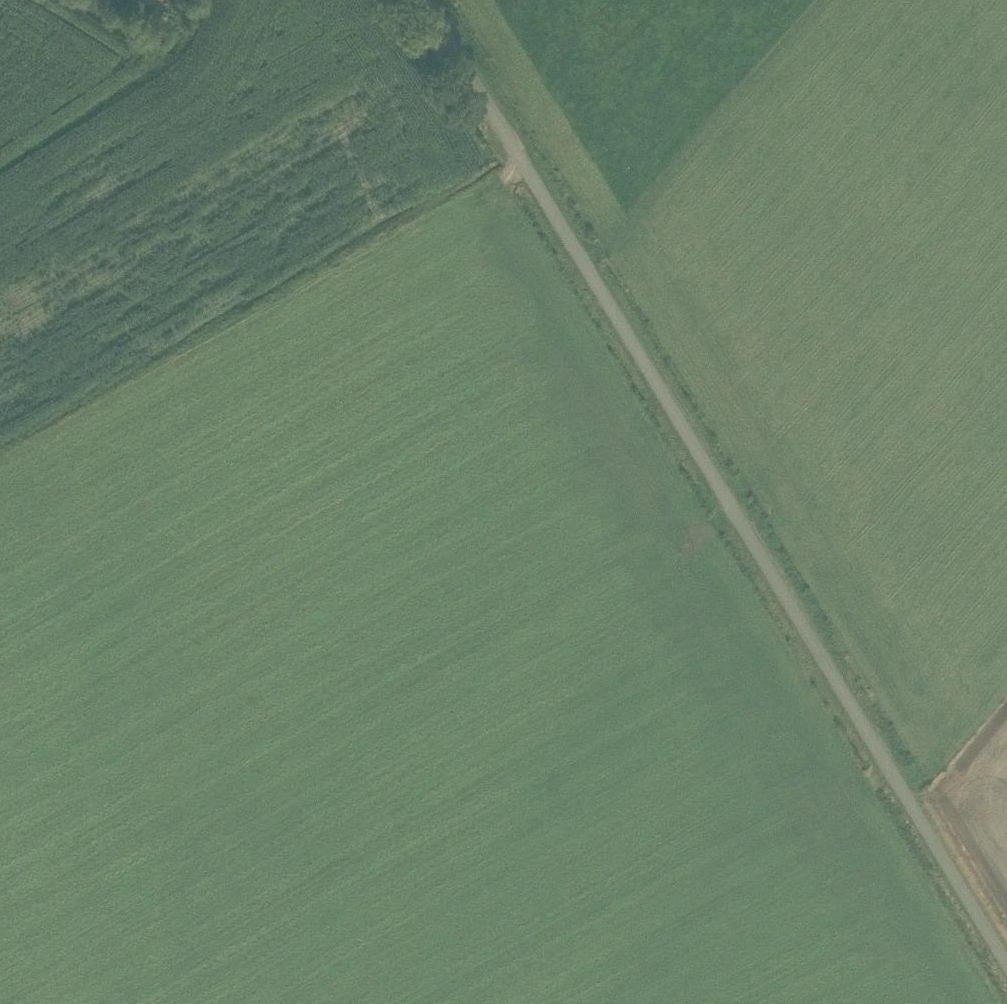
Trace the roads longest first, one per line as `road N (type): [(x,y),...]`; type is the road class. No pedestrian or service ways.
road 1 (unclassified): [(1006,963),(427,0)]

